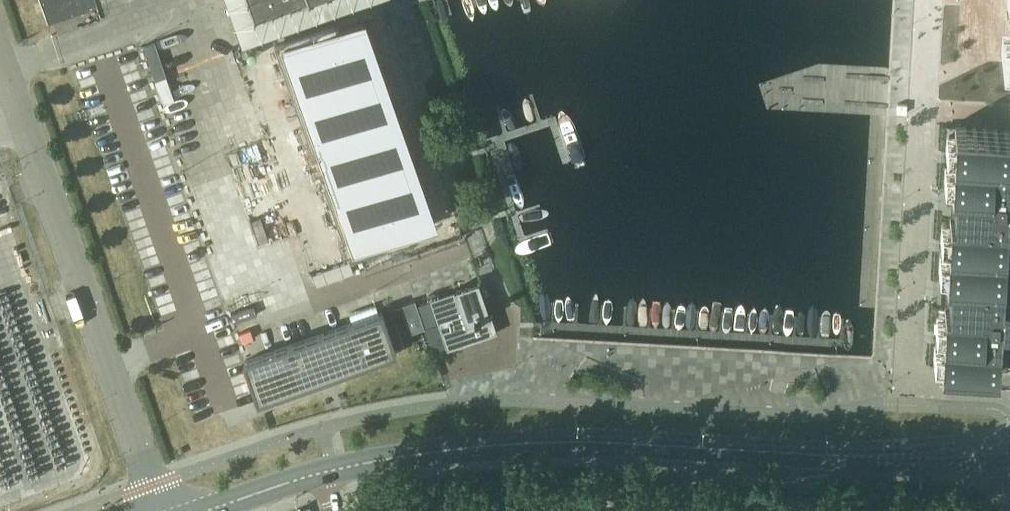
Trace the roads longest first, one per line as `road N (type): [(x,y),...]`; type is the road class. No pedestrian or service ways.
road 1 (unclassified): [(312,473),(397,455),(563,442),(856,456)]
road 2 (unclassified): [(156,510),(0,55)]
road 3 (unclassified): [(911,378),(931,0)]

